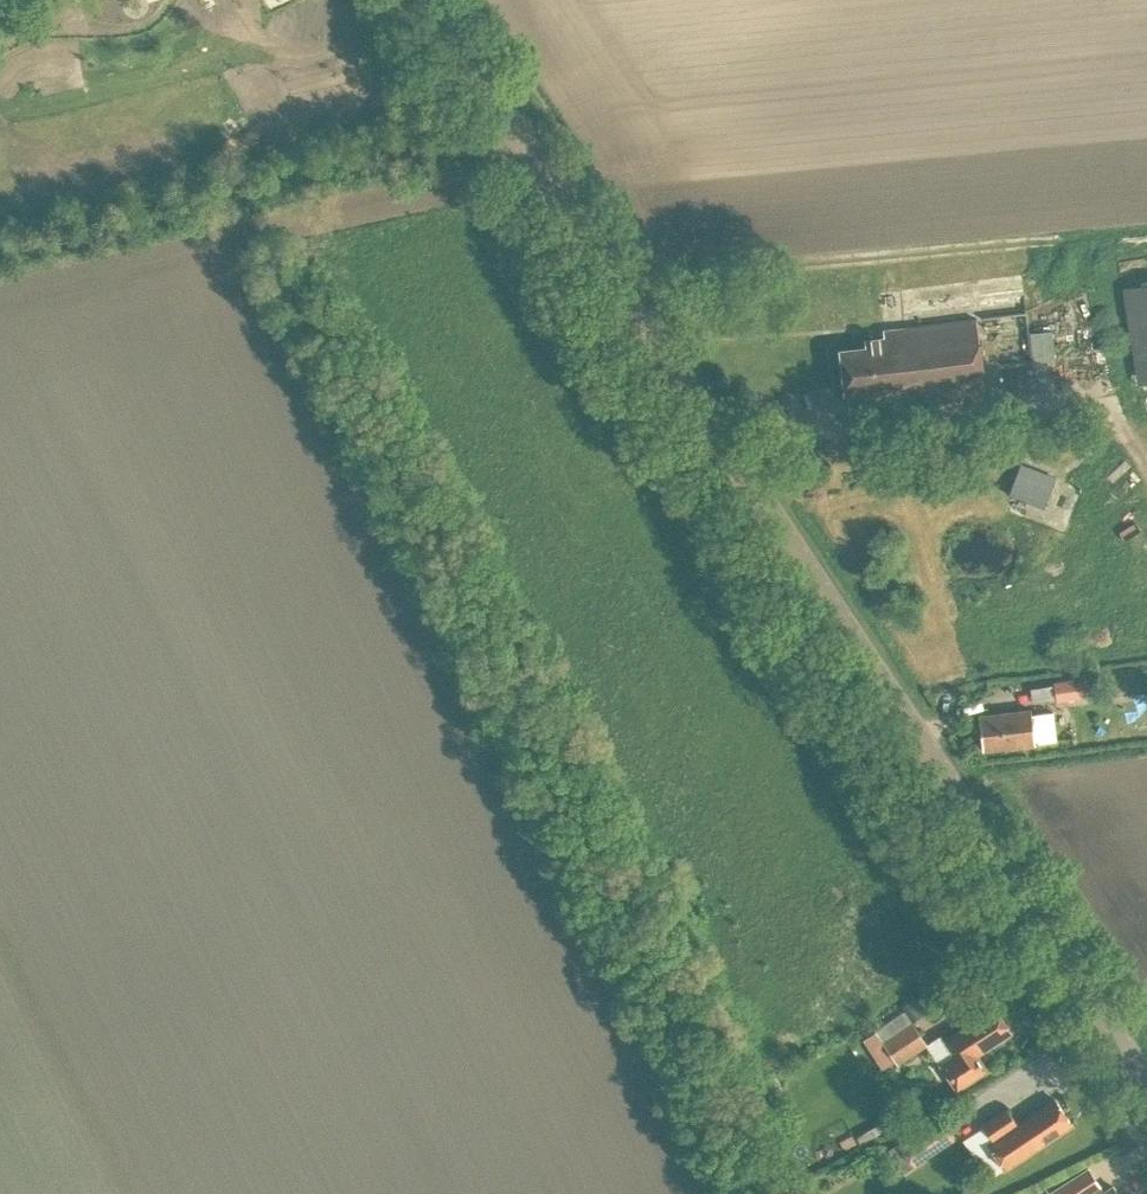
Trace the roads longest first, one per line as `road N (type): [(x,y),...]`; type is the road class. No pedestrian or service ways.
road 1 (tertiary): [(1146,1094),(573,202),(434,0)]

